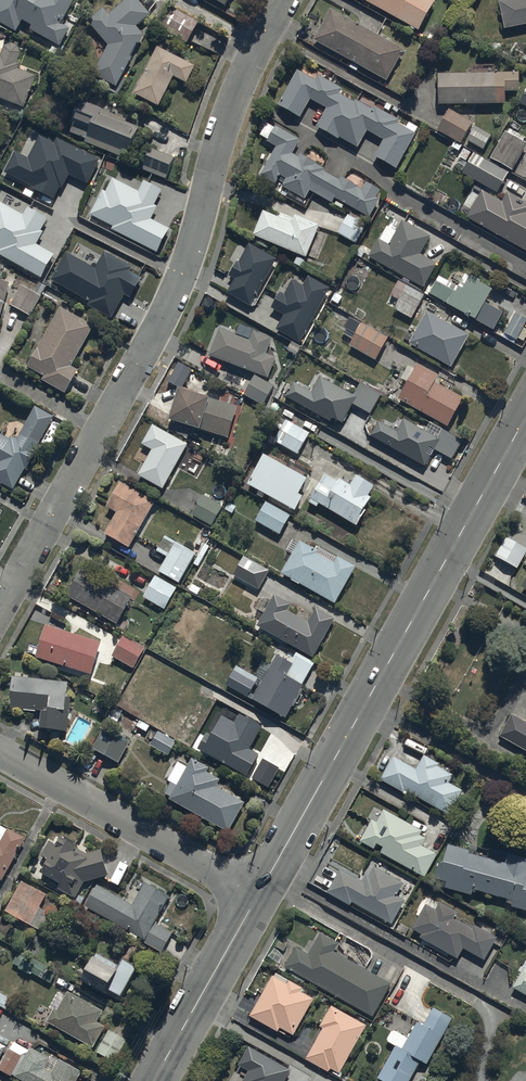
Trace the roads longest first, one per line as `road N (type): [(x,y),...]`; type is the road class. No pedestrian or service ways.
road 1 (tertiary): [(519,428),(258,900)]
road 2 (residential): [(0,610),(180,285)]
road 3 (residential): [(285,0),(240,86),(180,285)]
road 4 (residential): [(258,900),(0,758)]
road 5 (tertiary): [(258,900),(155,1080)]

